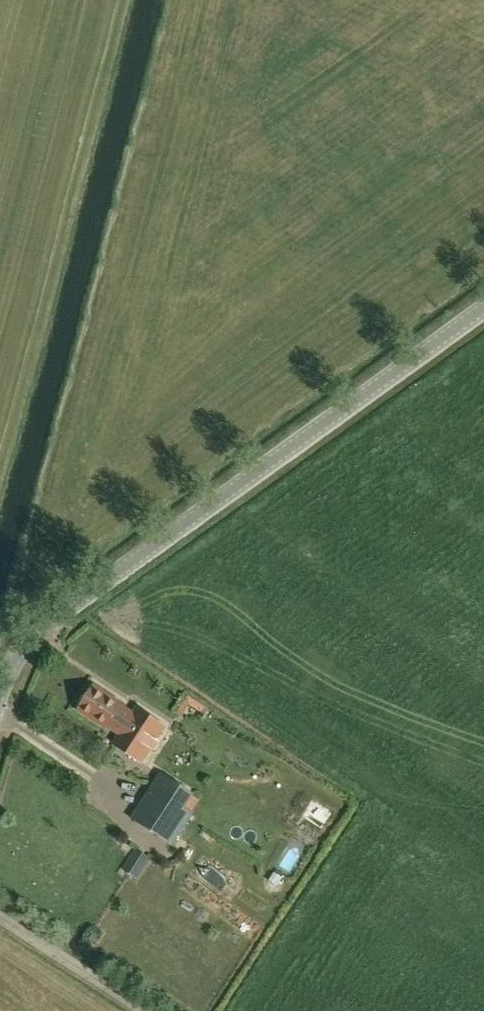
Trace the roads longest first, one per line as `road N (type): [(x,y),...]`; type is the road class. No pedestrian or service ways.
road 1 (tertiary): [(0,689),(22,649),(54,619),(483,306)]
road 2 (unclassified): [(0,921),(144,1010)]

